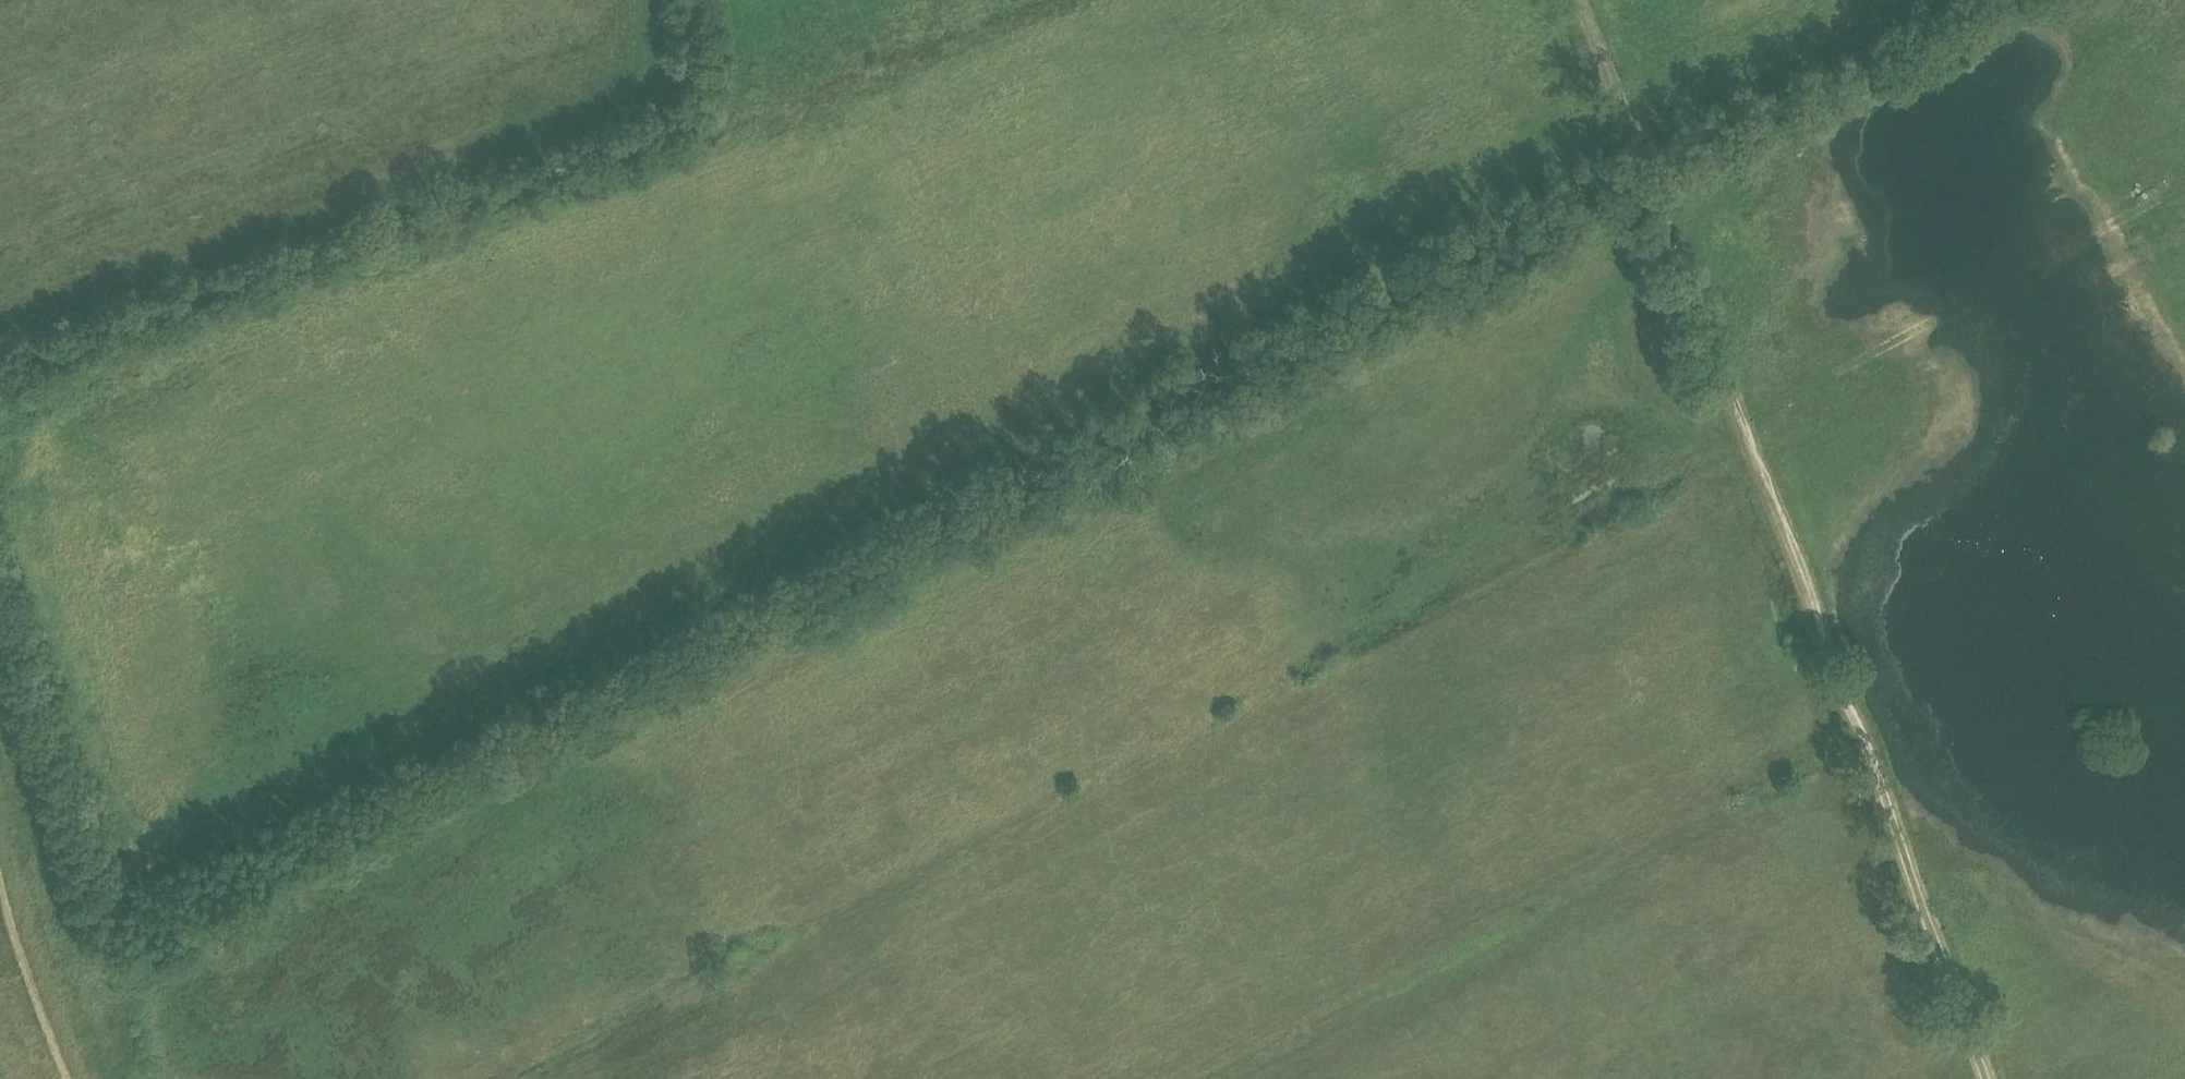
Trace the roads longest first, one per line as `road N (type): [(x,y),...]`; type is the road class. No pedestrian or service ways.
road 1 (track): [(1640,171),(1985,1078)]
road 2 (track): [(1573,0),(1640,171)]
road 3 (track): [(1876,351),(1776,407),(1755,436),(1753,464)]

